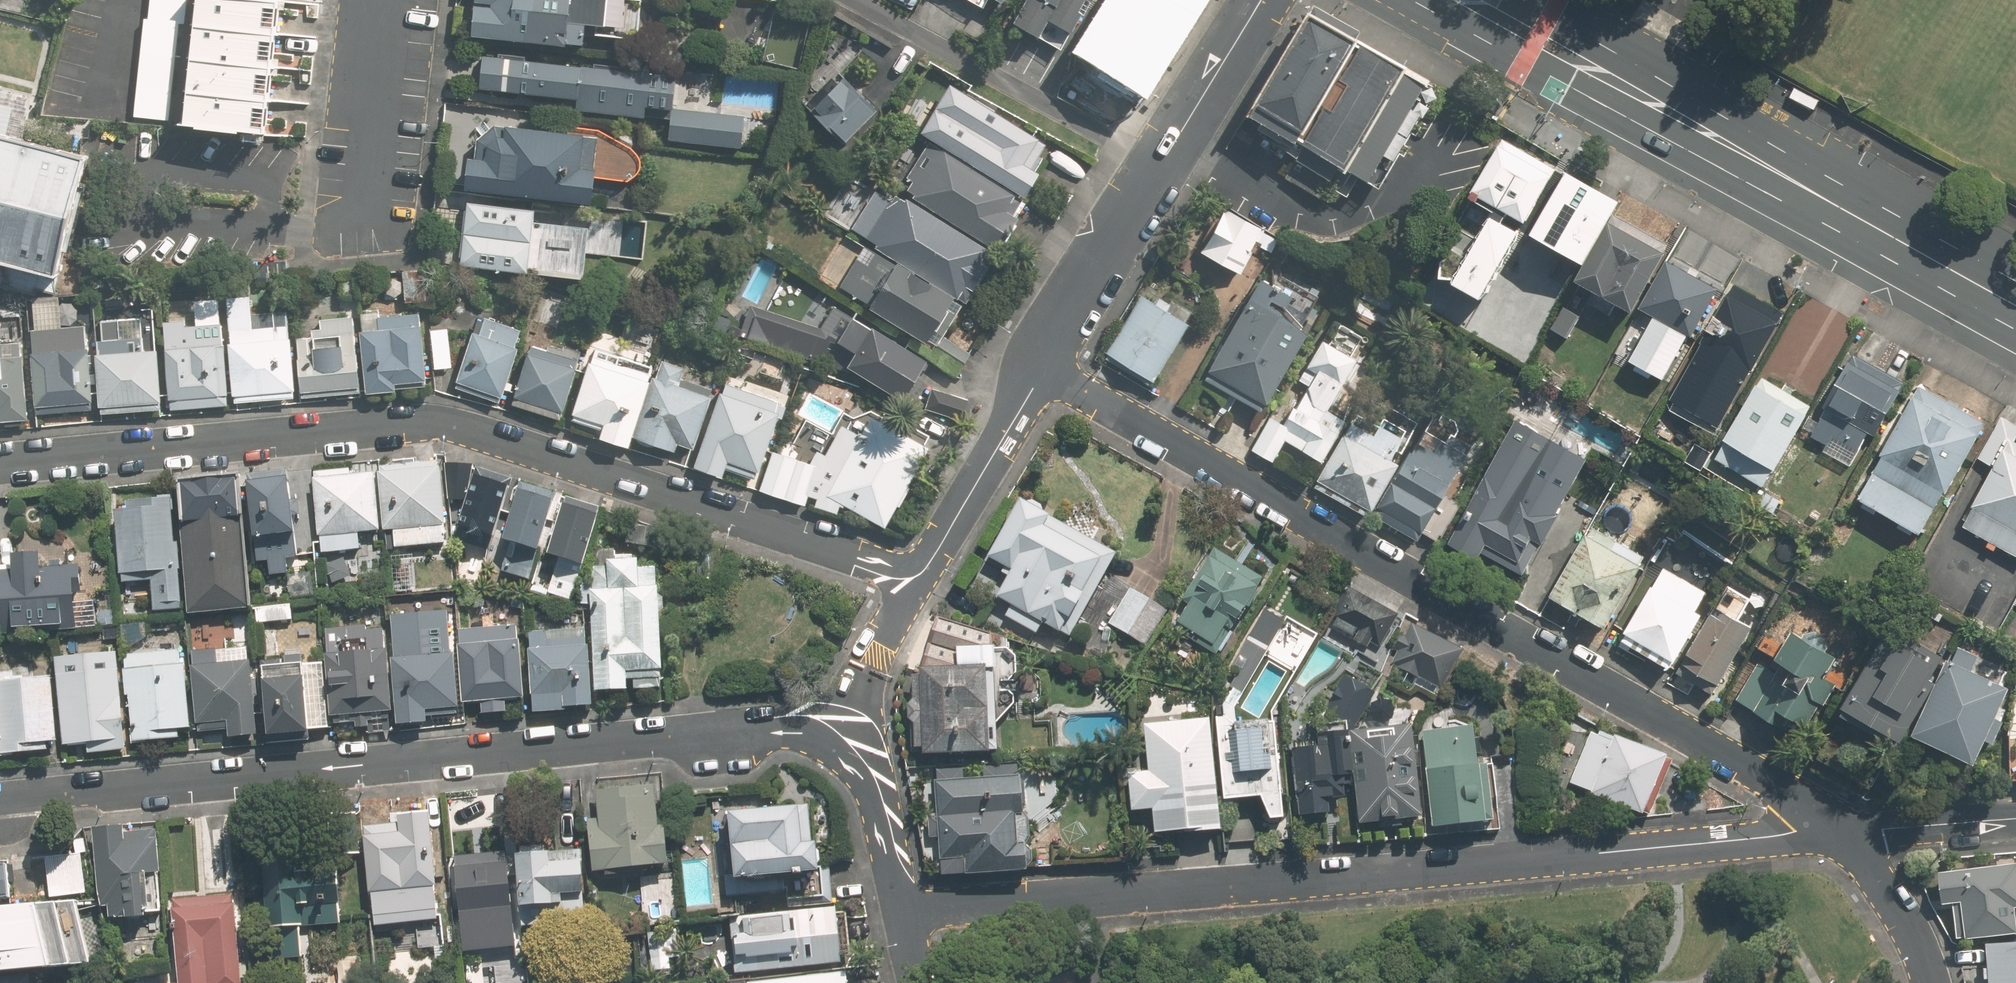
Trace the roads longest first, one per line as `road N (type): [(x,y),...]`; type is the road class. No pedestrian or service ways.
road 1 (residential): [(901,903),(862,776),(836,744),(791,727),(0,798)]
road 2 (residential): [(0,463),(440,423),(915,583)]
road 3 (residential): [(1836,830),(901,903)]
road 4 (residential): [(1836,830),(1739,756),(1038,364)]
road 5 (secondary): [(1473,0),(2015,305)]
road 6 (residential): [(1260,0),(1038,364)]
road 7 (residential): [(1038,364),(915,583)]
road 8 (residential): [(365,222),(388,0)]
road 9 (residential): [(1934,982),(1905,916),(1836,830)]
road 10 (residential): [(2015,818),(1836,830)]

